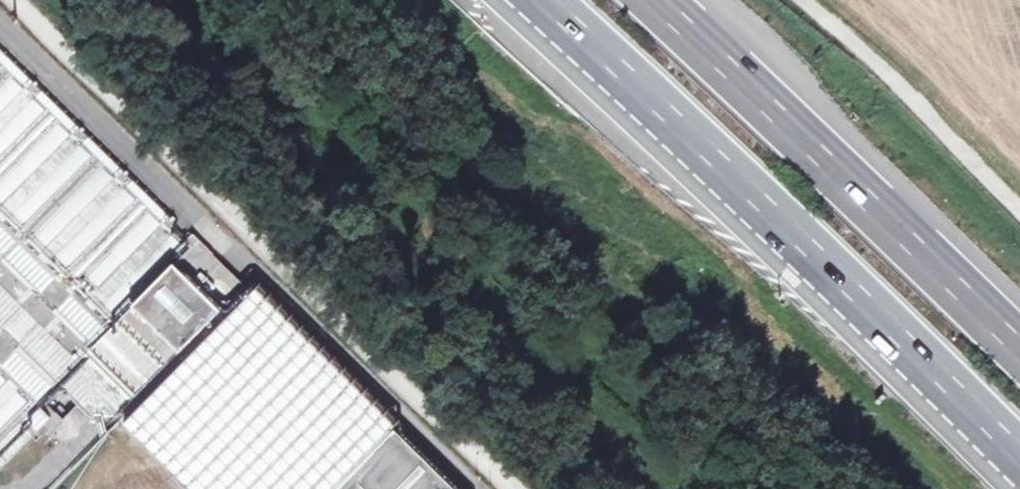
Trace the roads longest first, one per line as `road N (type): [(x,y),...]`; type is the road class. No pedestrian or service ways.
road 1 (track): [(519,488),(15,0)]
road 2 (motorway): [(546,0),(1019,453)]
road 3 (motorway): [(1019,331),(675,0)]
road 4 (track): [(801,0),(1019,198)]

